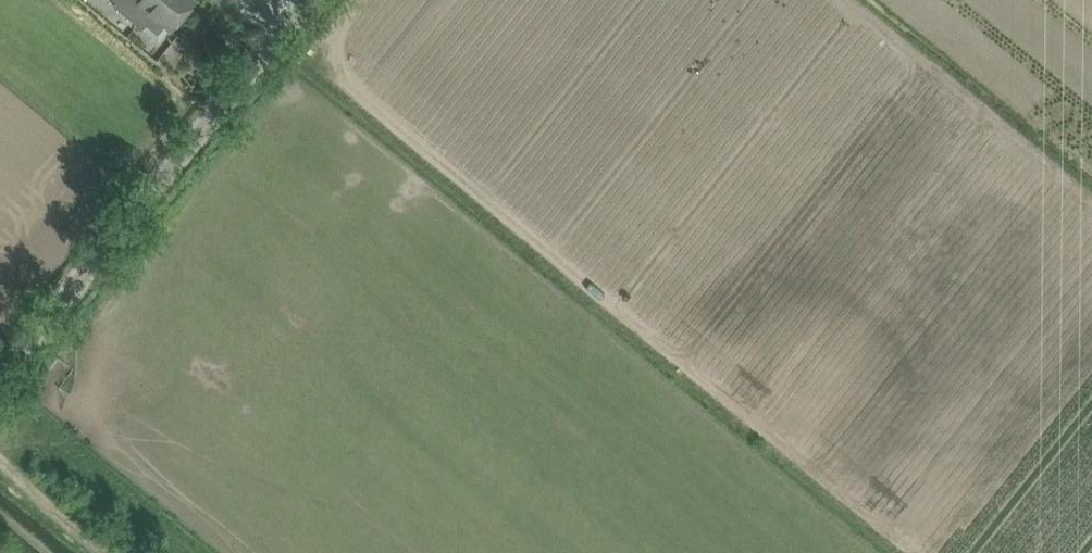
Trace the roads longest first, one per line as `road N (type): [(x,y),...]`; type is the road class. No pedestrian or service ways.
road 1 (unclassified): [(0,377),(305,0)]

